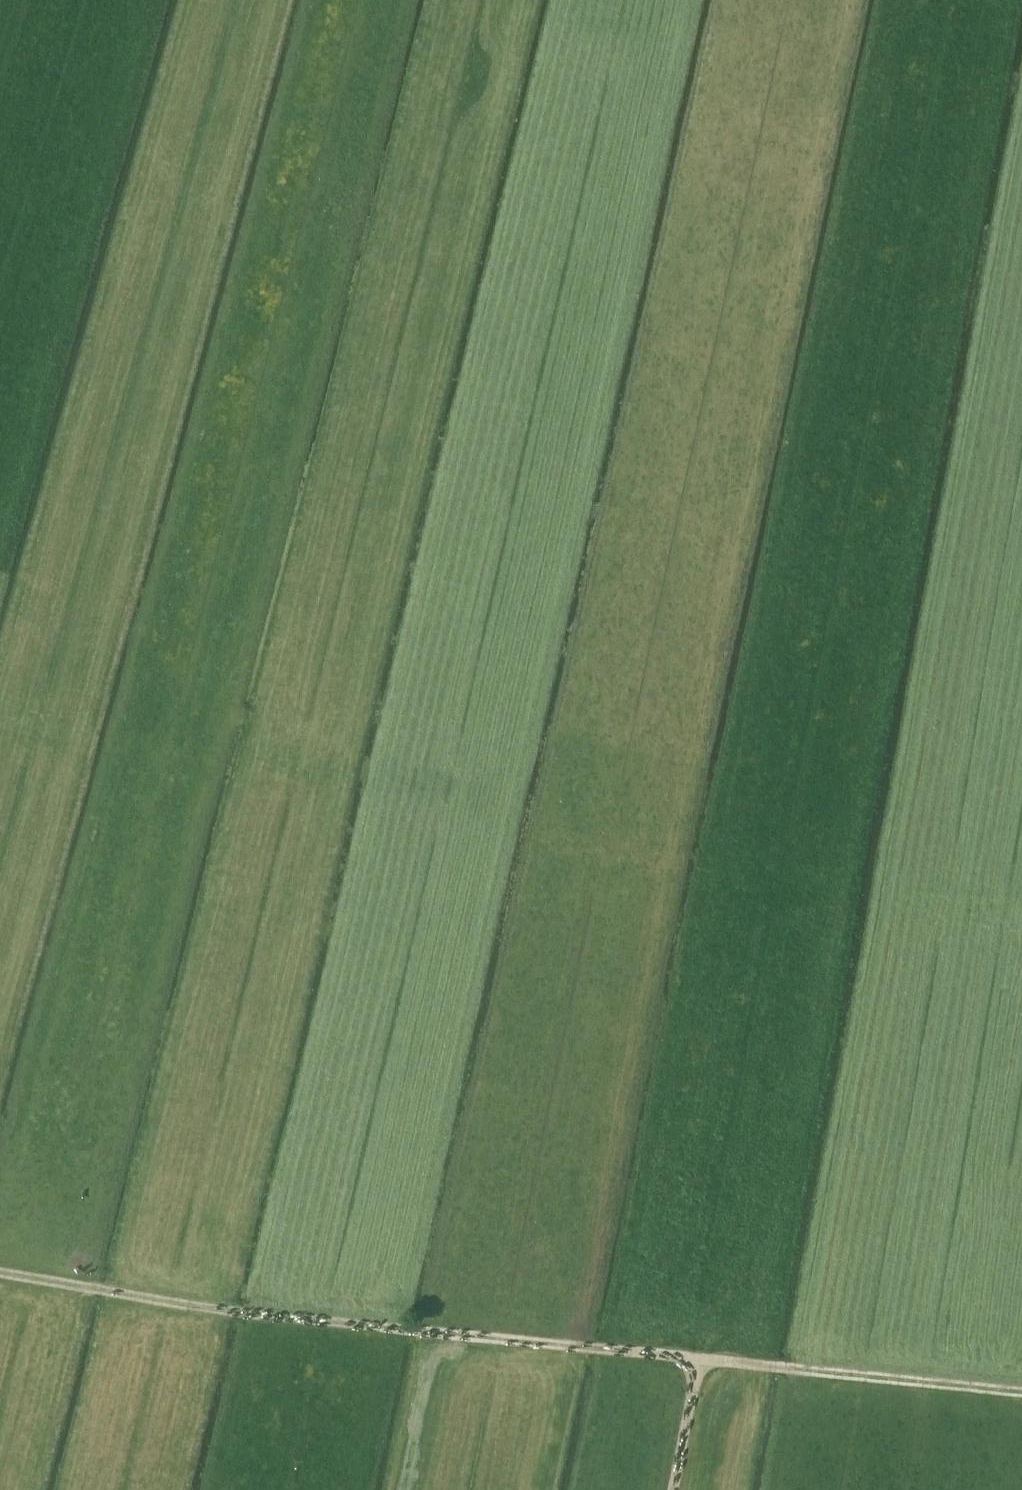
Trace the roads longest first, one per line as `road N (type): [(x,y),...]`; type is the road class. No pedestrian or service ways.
road 1 (track): [(0,1269),(242,1312),(1021,1392)]
road 2 (track): [(700,1359),(674,1489)]

